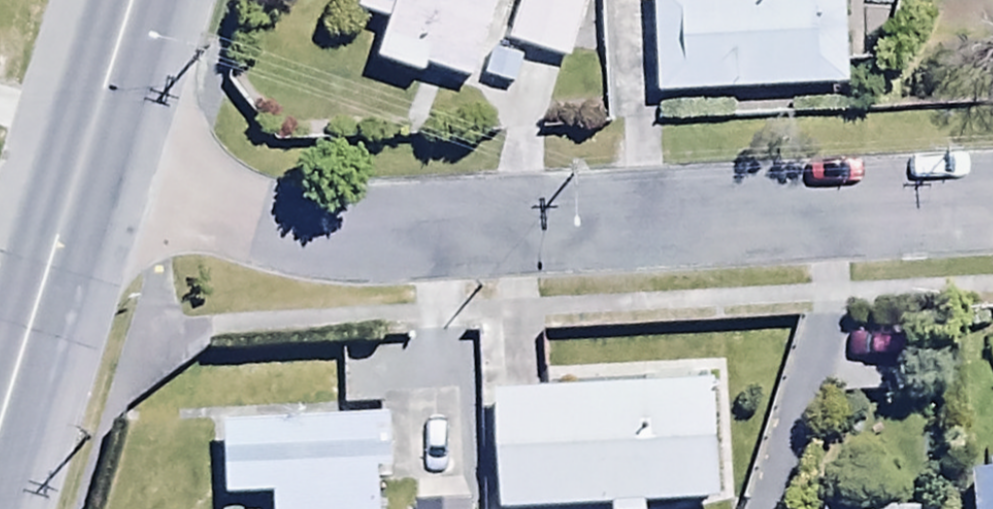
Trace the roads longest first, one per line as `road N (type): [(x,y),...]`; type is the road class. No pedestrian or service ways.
road 1 (residential): [(992,206),(277,228),(85,154)]
road 2 (secondary): [(85,154),(0,429)]
road 3 (secondary): [(134,0),(85,154)]

